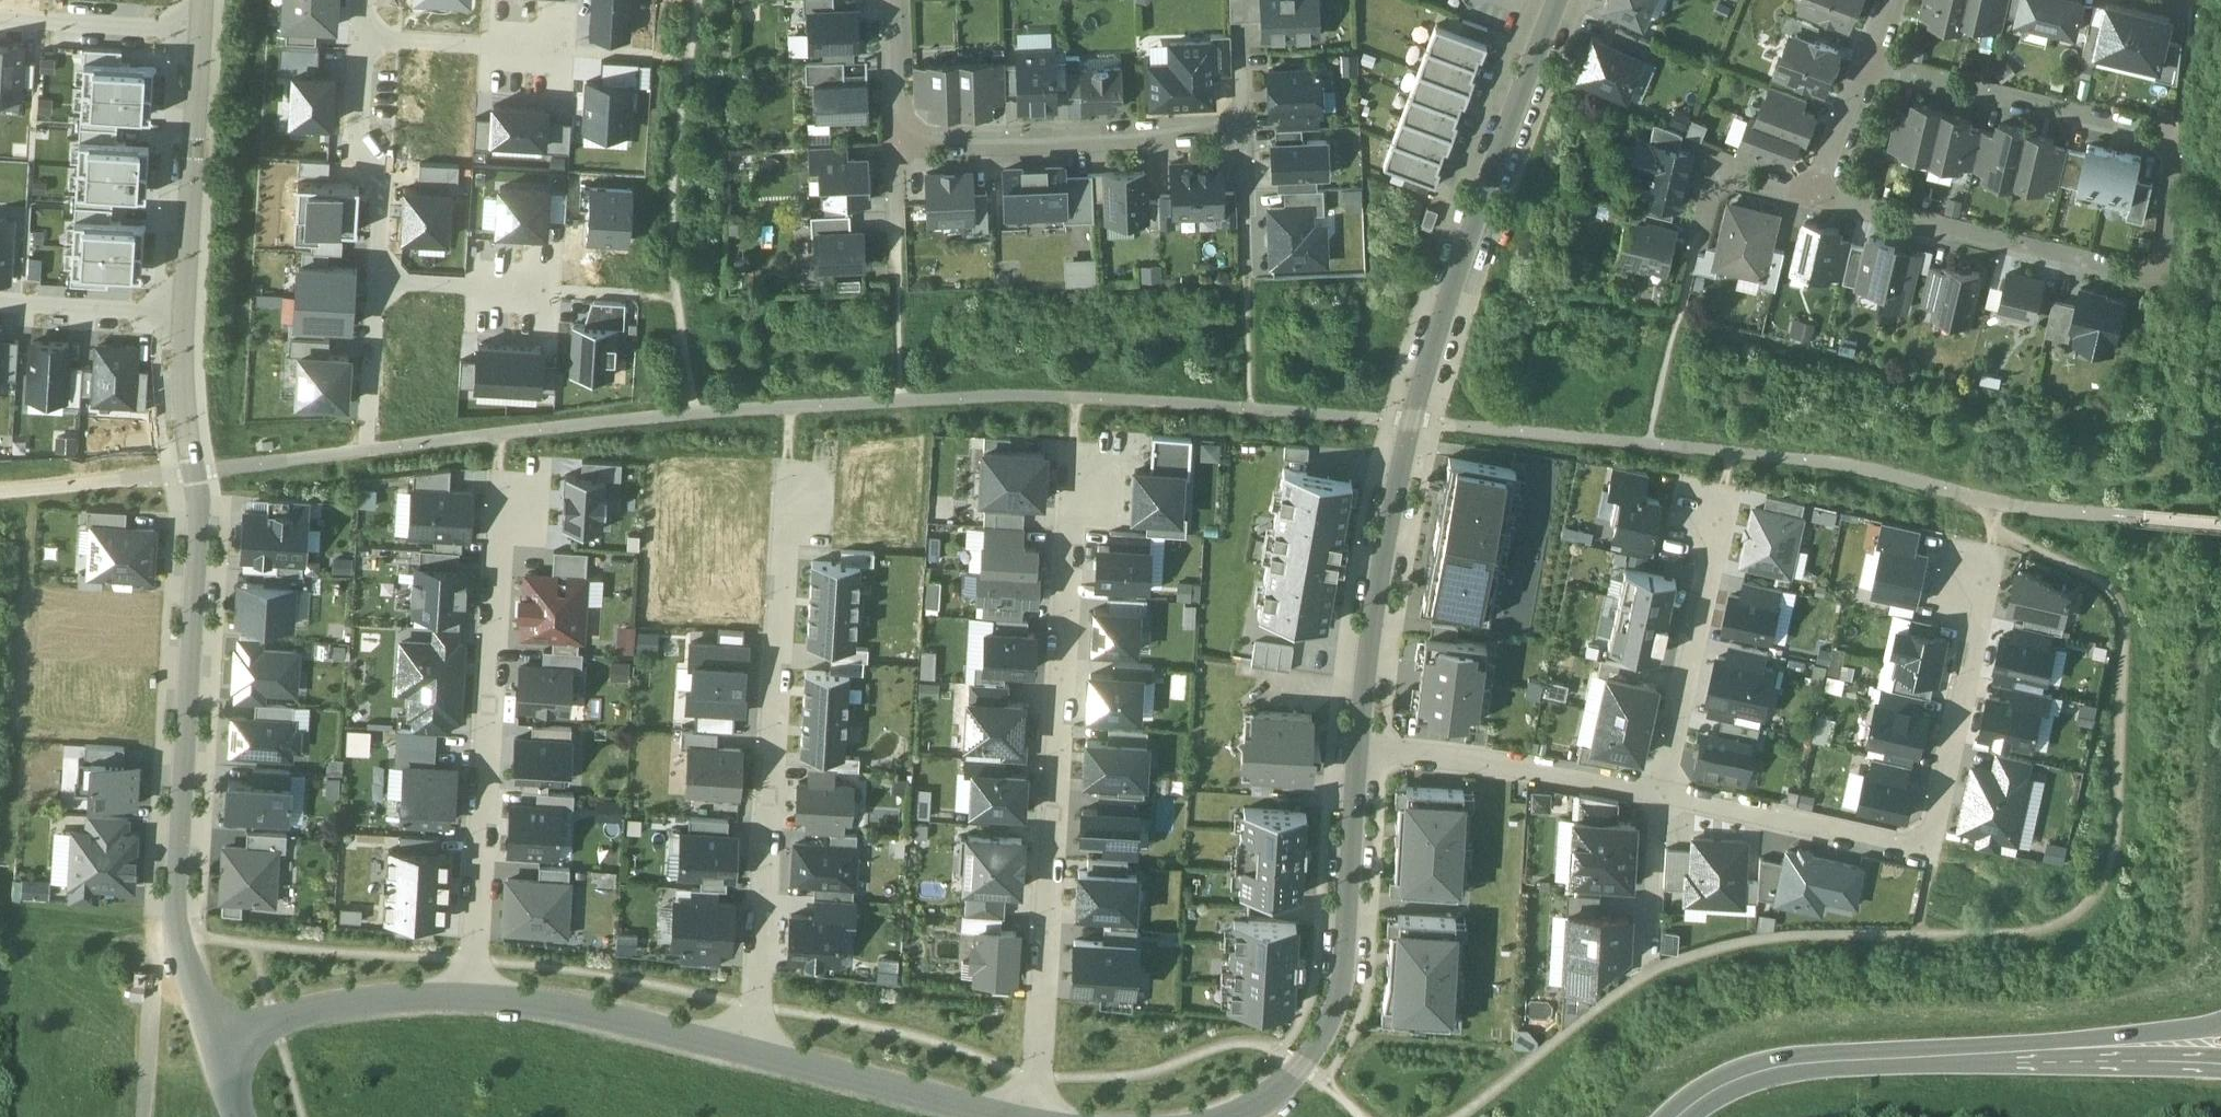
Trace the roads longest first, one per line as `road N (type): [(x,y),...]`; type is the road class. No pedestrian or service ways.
road 1 (residential): [(1829,199),(2160,282),(2176,143),(1879,66)]
road 2 (residential): [(1359,748),(1382,579),(1433,352),(1561,0)]
road 3 (residential): [(1088,477),(1071,533),(1037,1116)]
road 4 (unclassified): [(194,474),(201,507),(170,937),(198,1002),(233,1050)]
road 5 (residential): [(755,1062),(778,549),(799,498)]
road 6 (primary): [(1677,1116),(1738,1075),(1792,1061),(2220,1048)]
road 7 (residential): [(1659,793),(1927,848),(1975,642),(1977,580)]
road 8 (residential): [(473,1002),(499,550),(514,507)]
road 9 (residential): [(1241,1116),(1301,1069),(1339,1004),(1359,748)]
road 10 (residential): [(896,143),(1244,132)]
road 11 (residential): [(1359,748),(1659,793)]
road 12 (residential): [(473,1002),(593,1019),(755,1062)]
road 13 (residential): [(360,42),(646,59)]
road 14 (residential): [(204,37),(185,319)]
road 15 (residential): [(1708,515),(1659,793)]
road 16 (residential): [(1829,199),(1716,169),(1683,307)]
road 17 (residential): [(377,280),(632,297)]
road 18 (residential): [(755,1062),(1001,1116)]
road 19 (residential): [(233,1050),(276,1023),(326,1008),(473,1002)]
road 20 (residential): [(377,280),(383,175),(355,135),(360,42)]
road 21 (residential): [(0,25),(204,37)]
road 22 (residential): [(0,305),(185,319)]
road 23 (track): [(145,1116),(154,974),(170,937)]
road 24 (residential): [(367,450),(377,280)]
road 25 (residential): [(185,319),(194,474)]
road 26 (residential): [(1659,793),(1648,944)]
road 27 (residential): [(894,0),(896,143)]
road 28 (residential): [(1879,66),(1829,199)]

